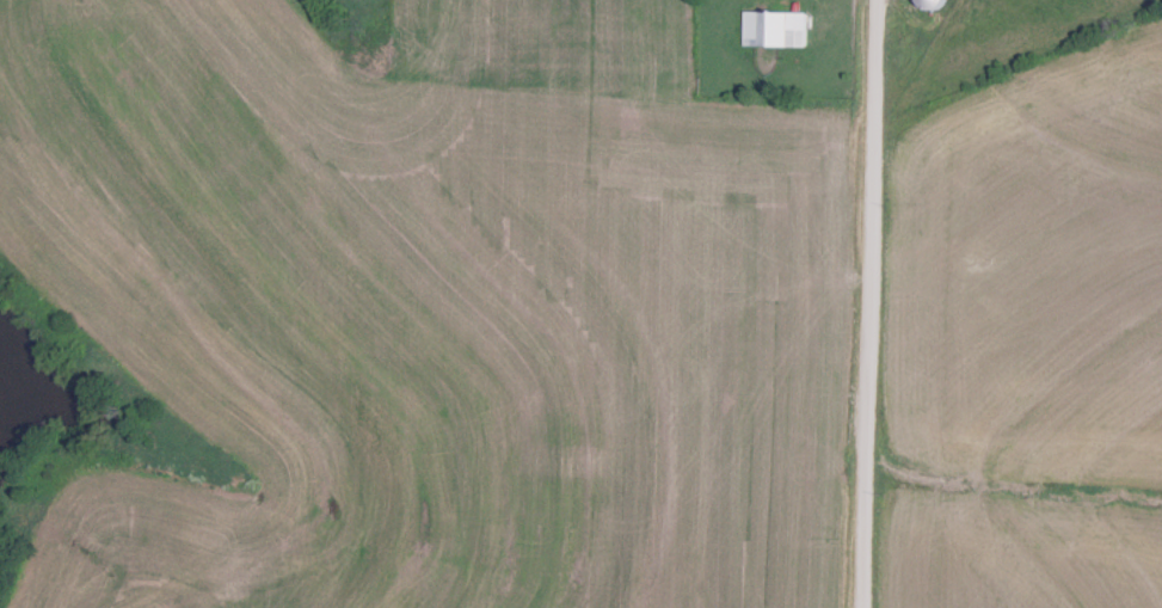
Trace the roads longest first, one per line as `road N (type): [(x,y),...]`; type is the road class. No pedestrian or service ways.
road 1 (residential): [(859,607),(873,0)]

